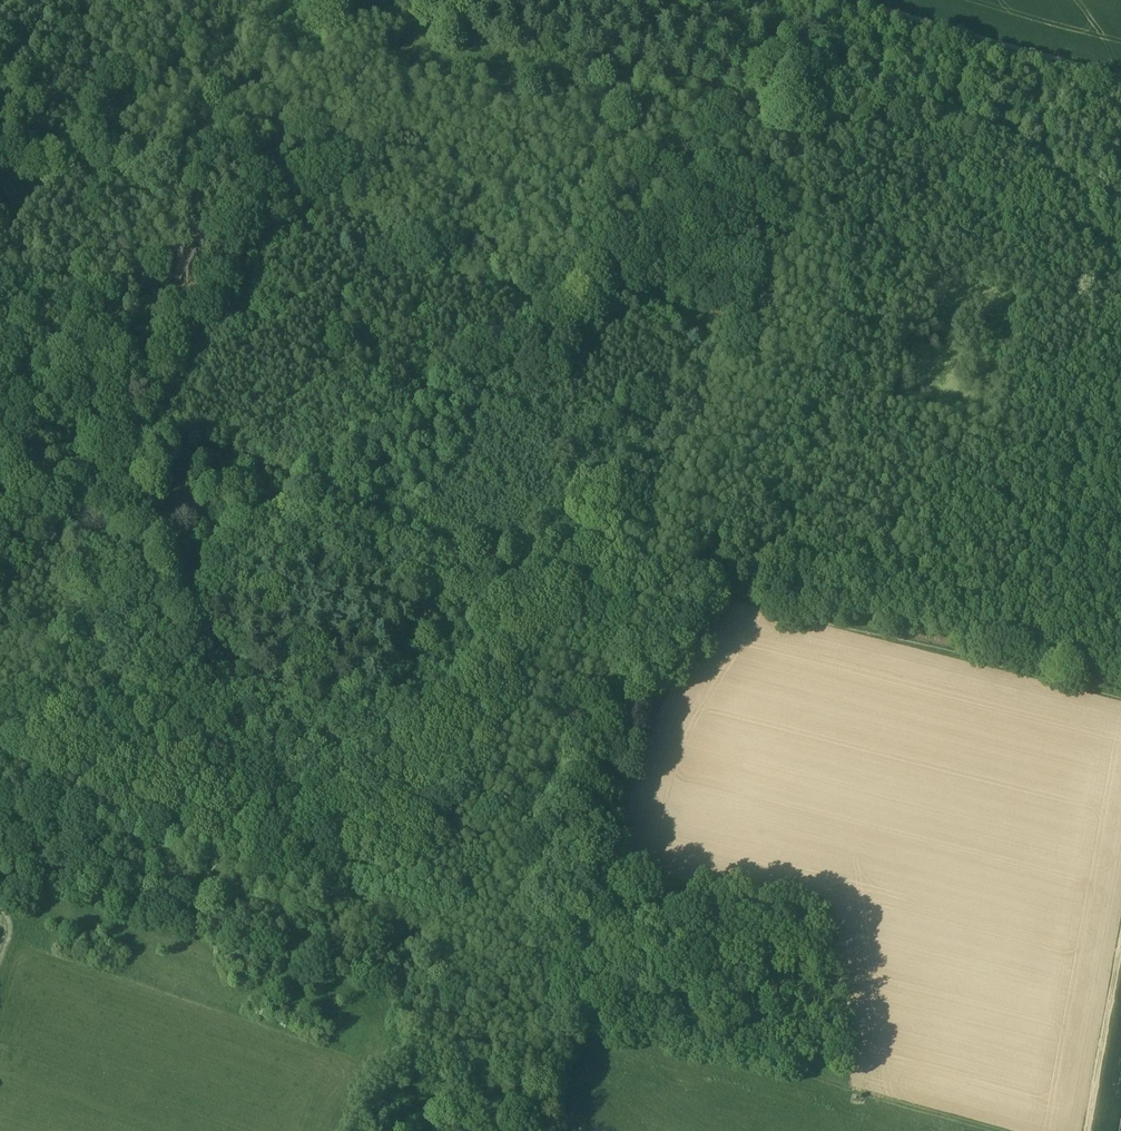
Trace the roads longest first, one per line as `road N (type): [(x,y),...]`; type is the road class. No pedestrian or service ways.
road 1 (track): [(0,775),(126,821),(260,852),(282,847),(353,811),(423,720),(481,677),(558,576),(580,585),(657,582),(687,594)]
road 2 (track): [(0,427),(283,480),(401,542),(513,557),(558,576)]
road 3 (track): [(1012,1130),(811,1073),(764,1023),(736,963),(653,935),(613,932)]
road 4 (track): [(741,604),(664,715),(613,932)]
road 5 (track): [(1120,84),(833,0)]
road 6 (track): [(1095,1130),(1120,990)]

